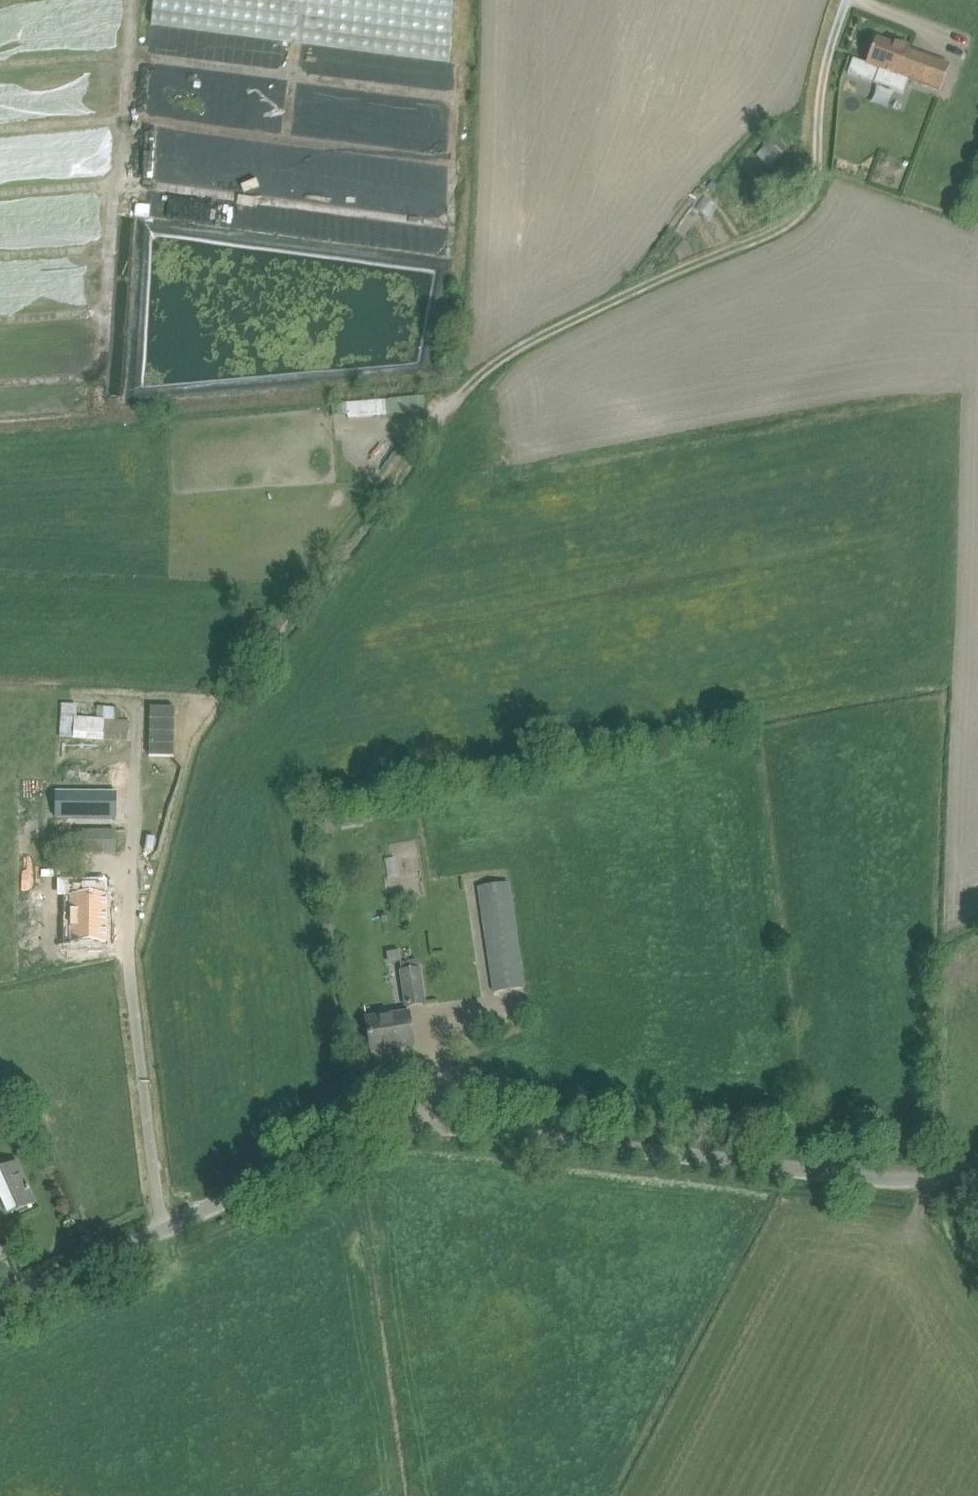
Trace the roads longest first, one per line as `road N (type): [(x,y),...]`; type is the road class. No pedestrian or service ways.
road 1 (unclassified): [(0,1304),(332,1152),(417,1126),(900,1179),(977,1166)]
road 2 (track): [(837,26),(817,126),(818,188),(807,209),(783,227),(528,343),(434,425)]

